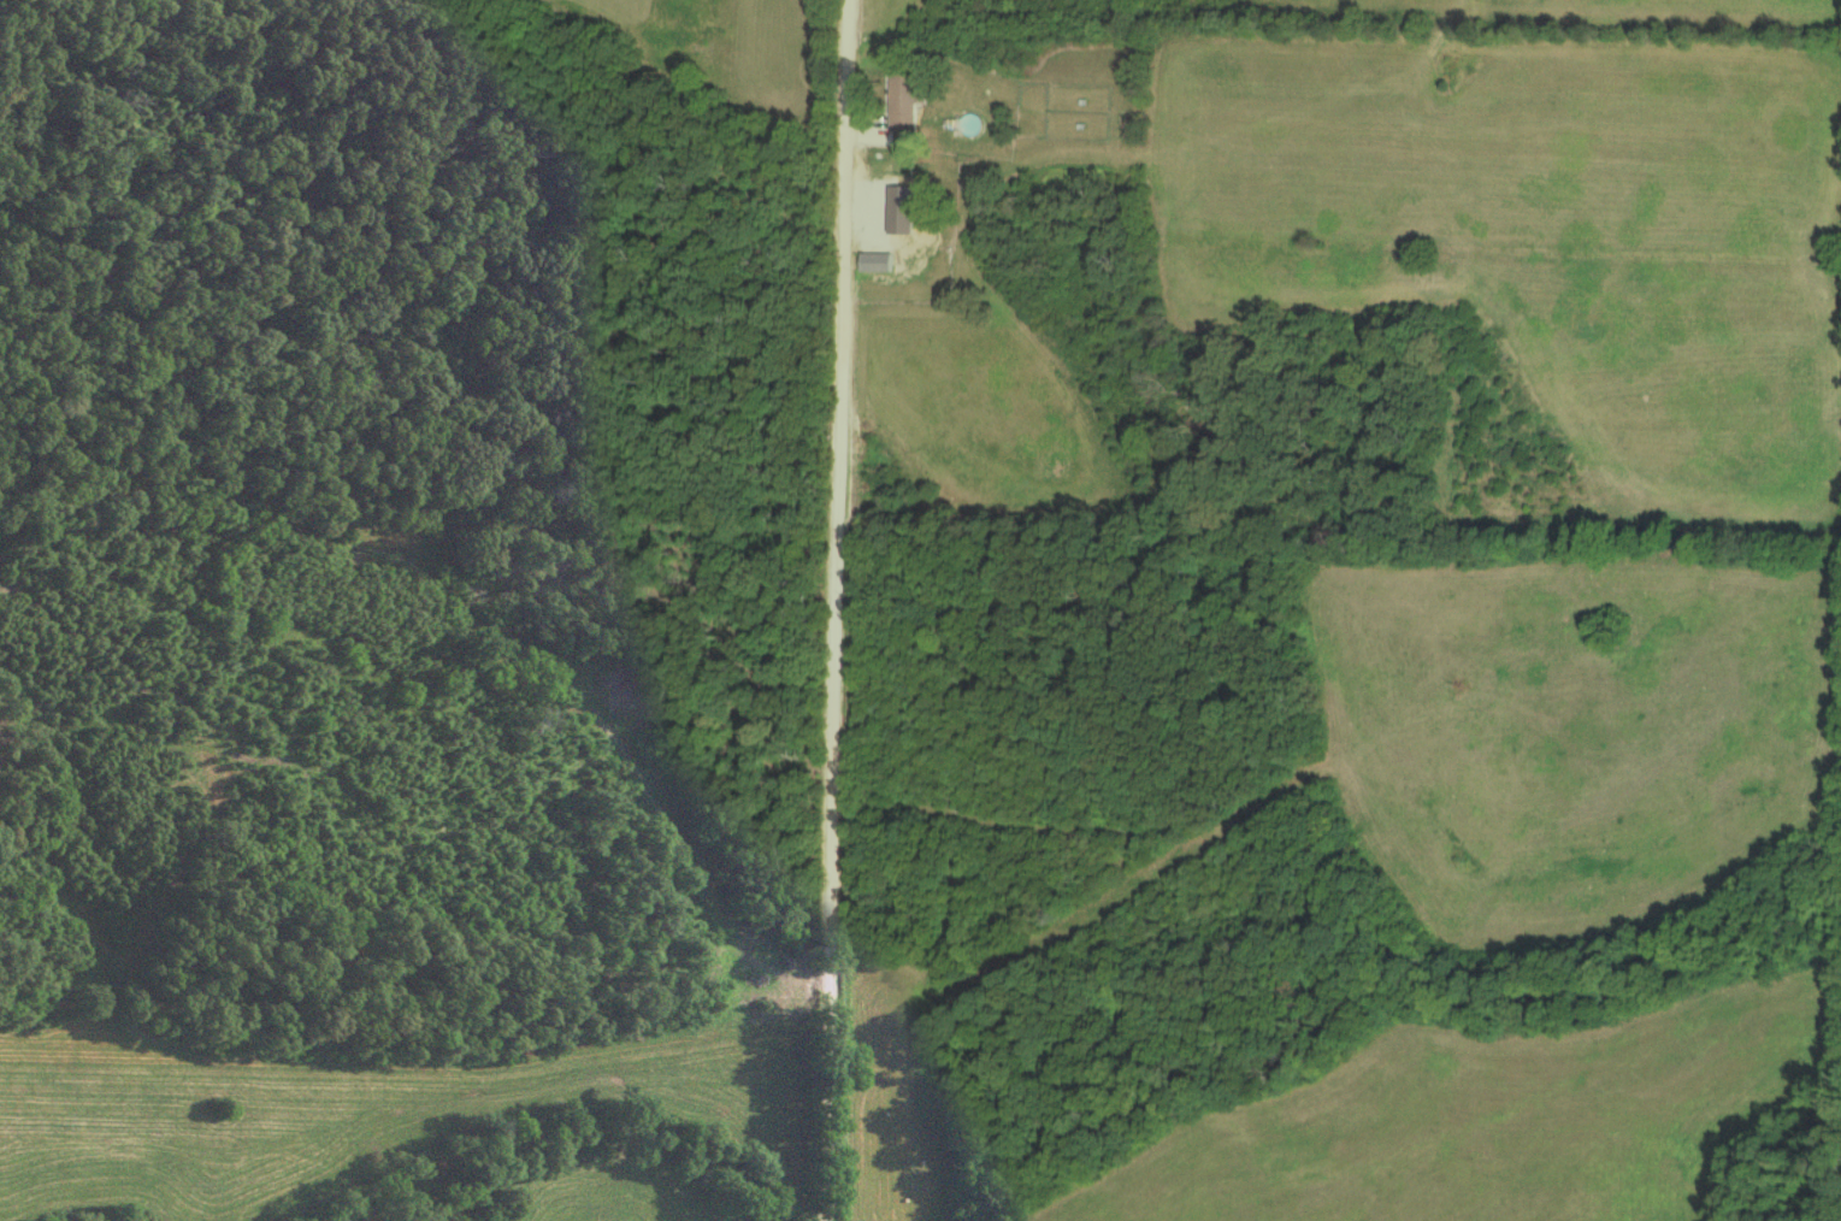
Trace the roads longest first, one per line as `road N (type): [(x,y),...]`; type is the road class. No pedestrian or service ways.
road 1 (residential): [(822,1220),(844,0)]

